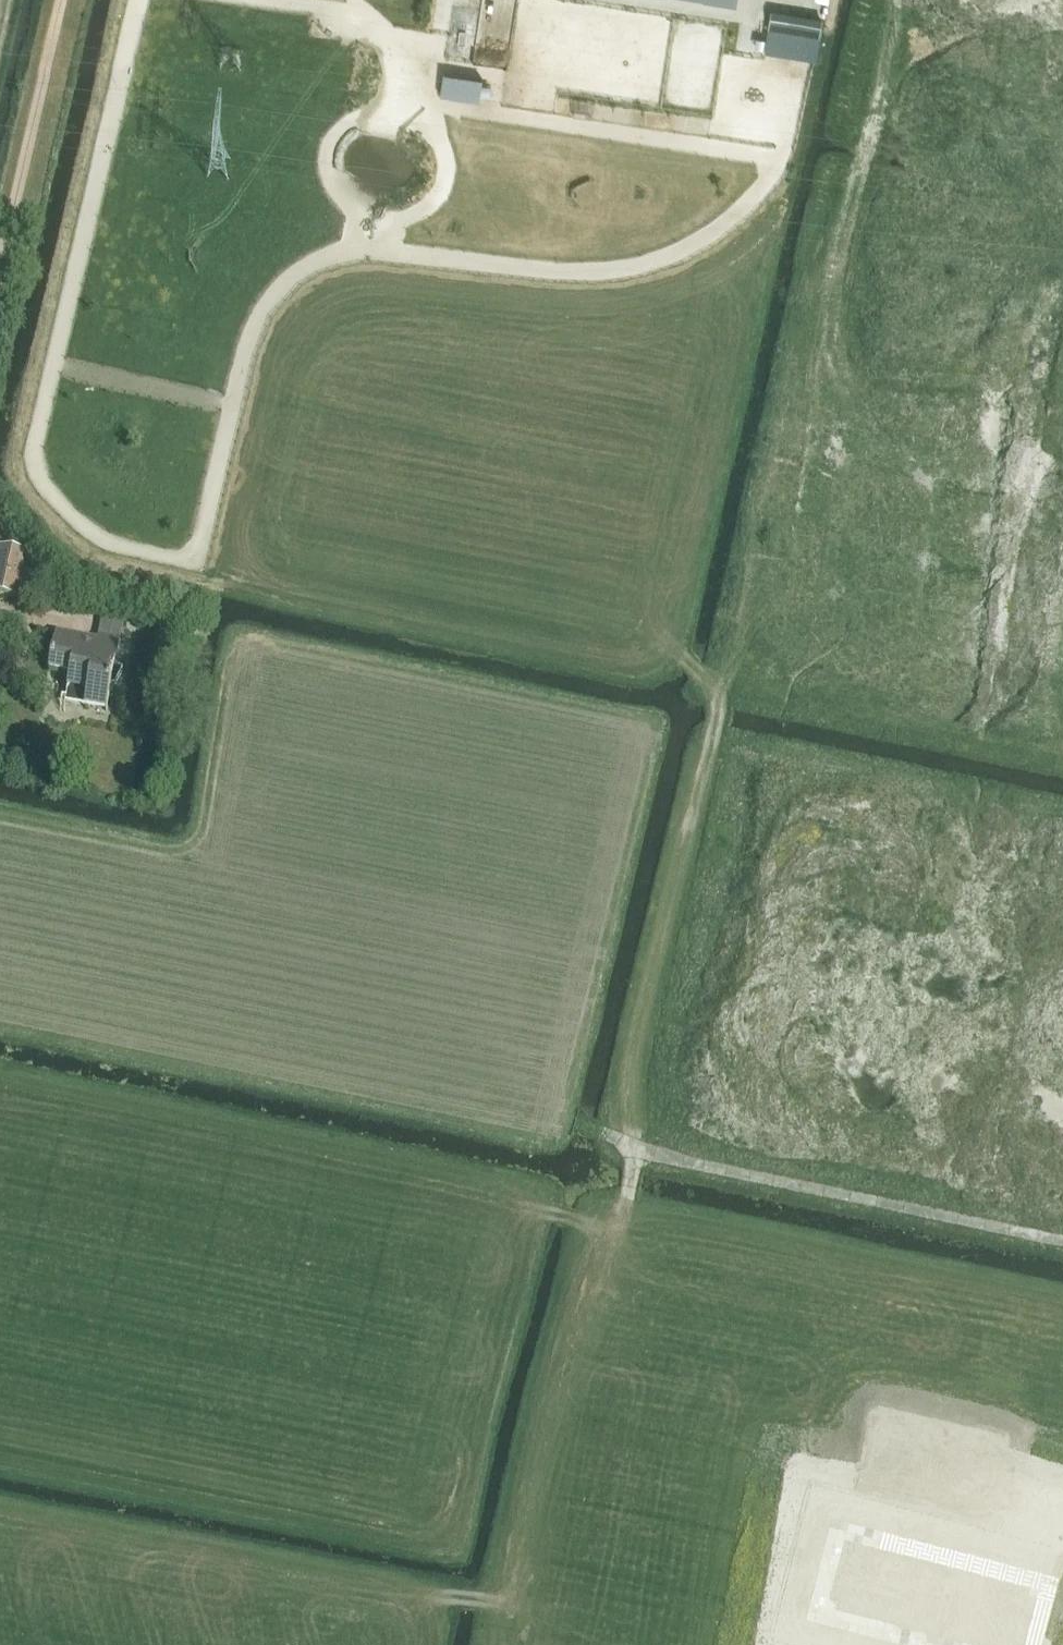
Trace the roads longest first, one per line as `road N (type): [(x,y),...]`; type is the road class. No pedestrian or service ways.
road 1 (track): [(61,0),(0,261)]

